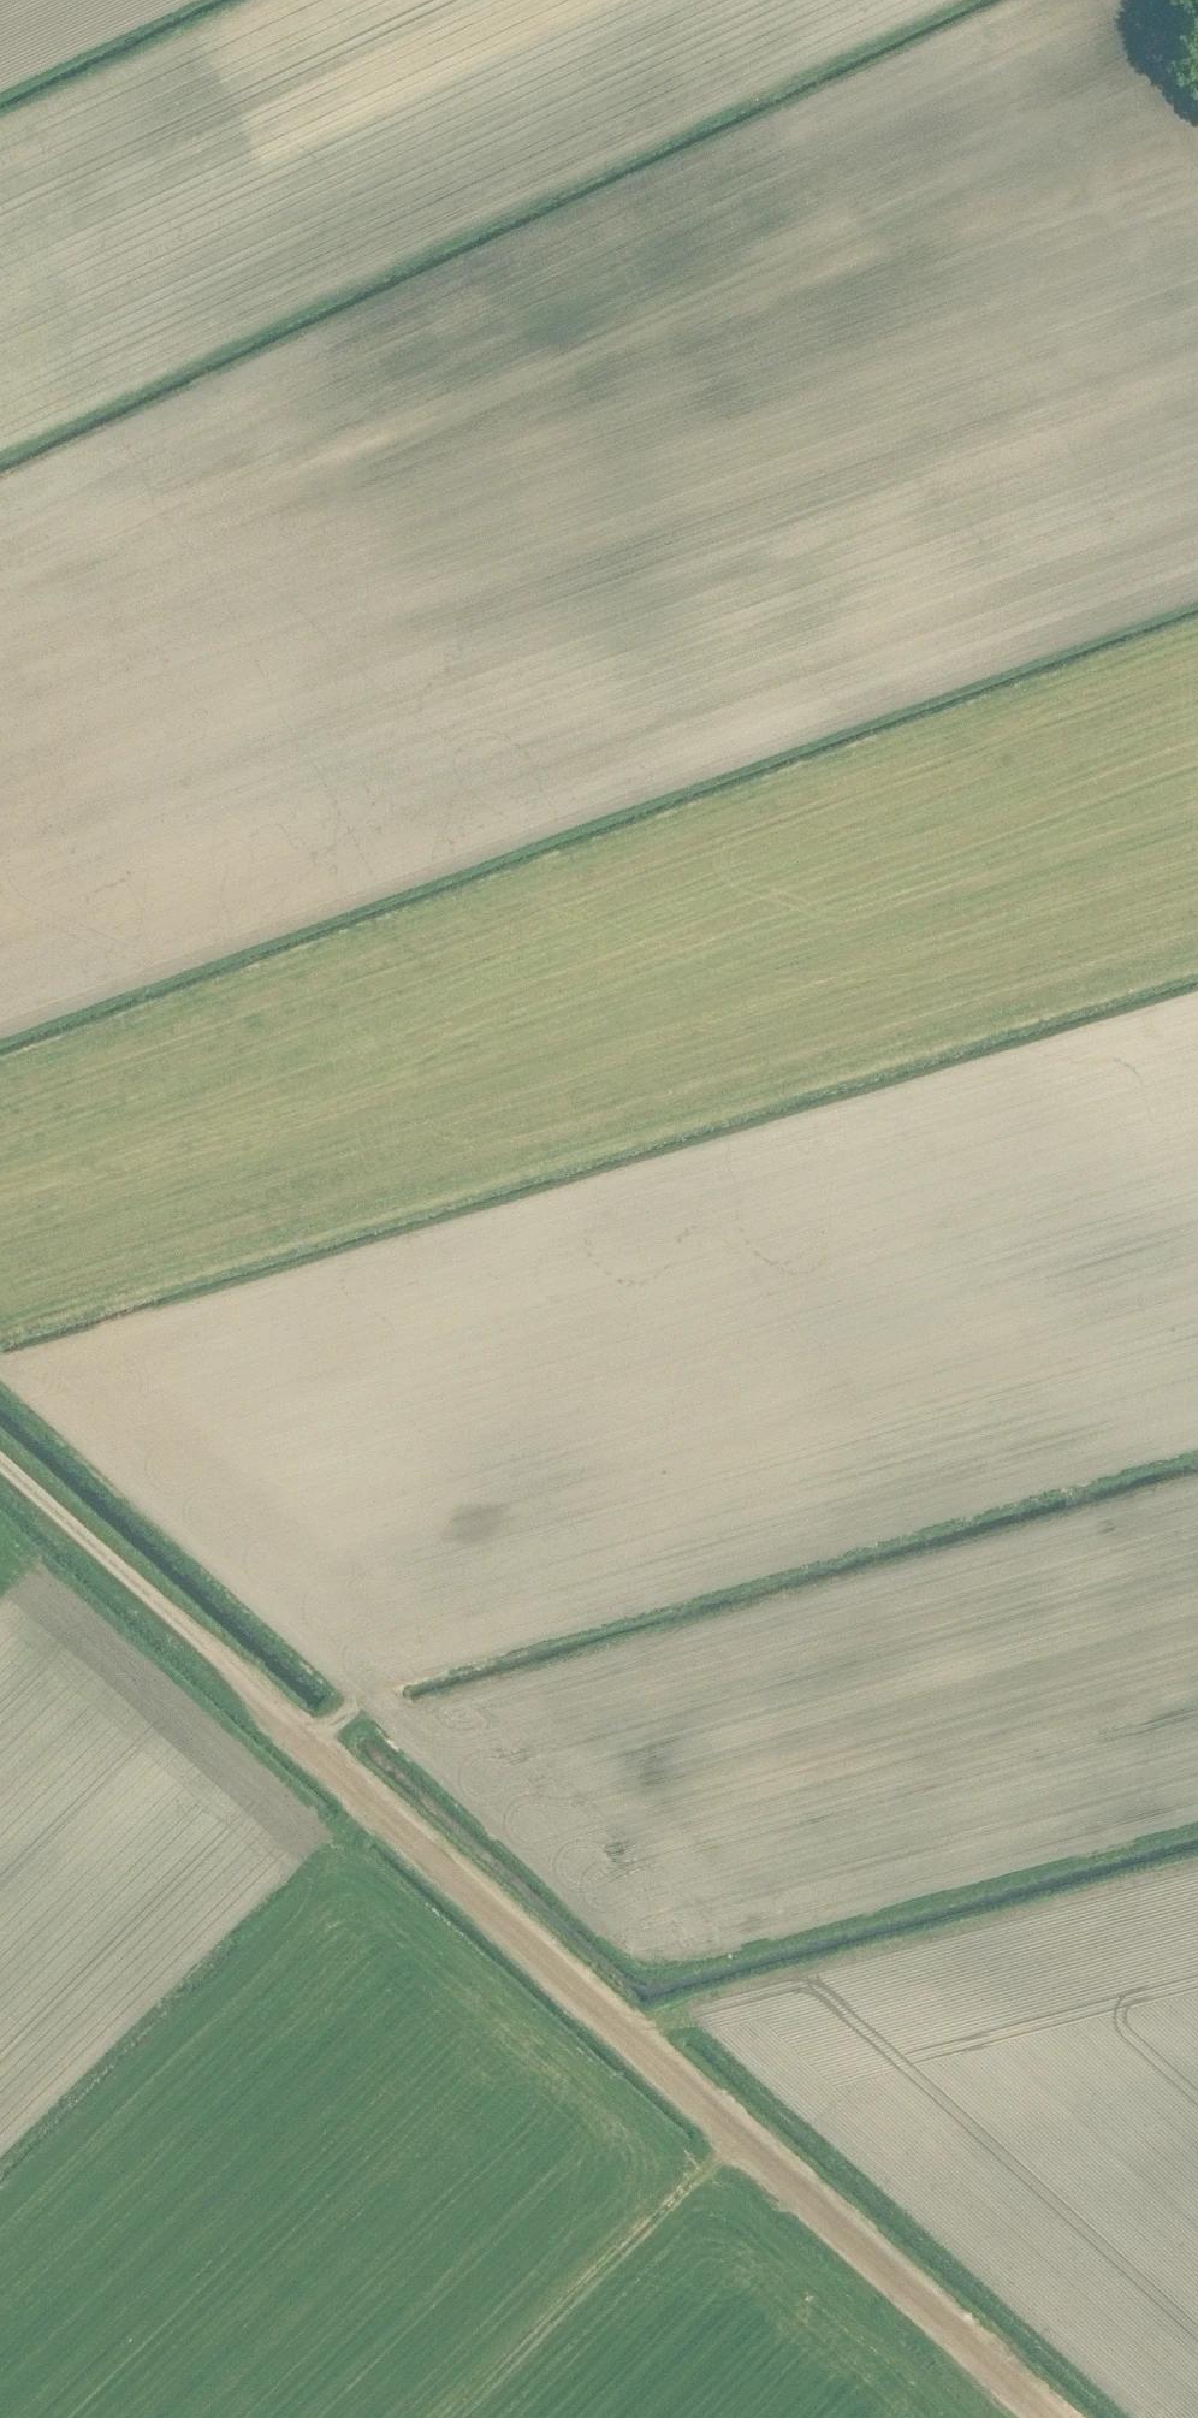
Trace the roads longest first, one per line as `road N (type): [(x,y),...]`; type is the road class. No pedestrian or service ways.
road 1 (track): [(1034,2417),(353,1810)]
road 2 (unclassified): [(353,1810),(0,1491)]

